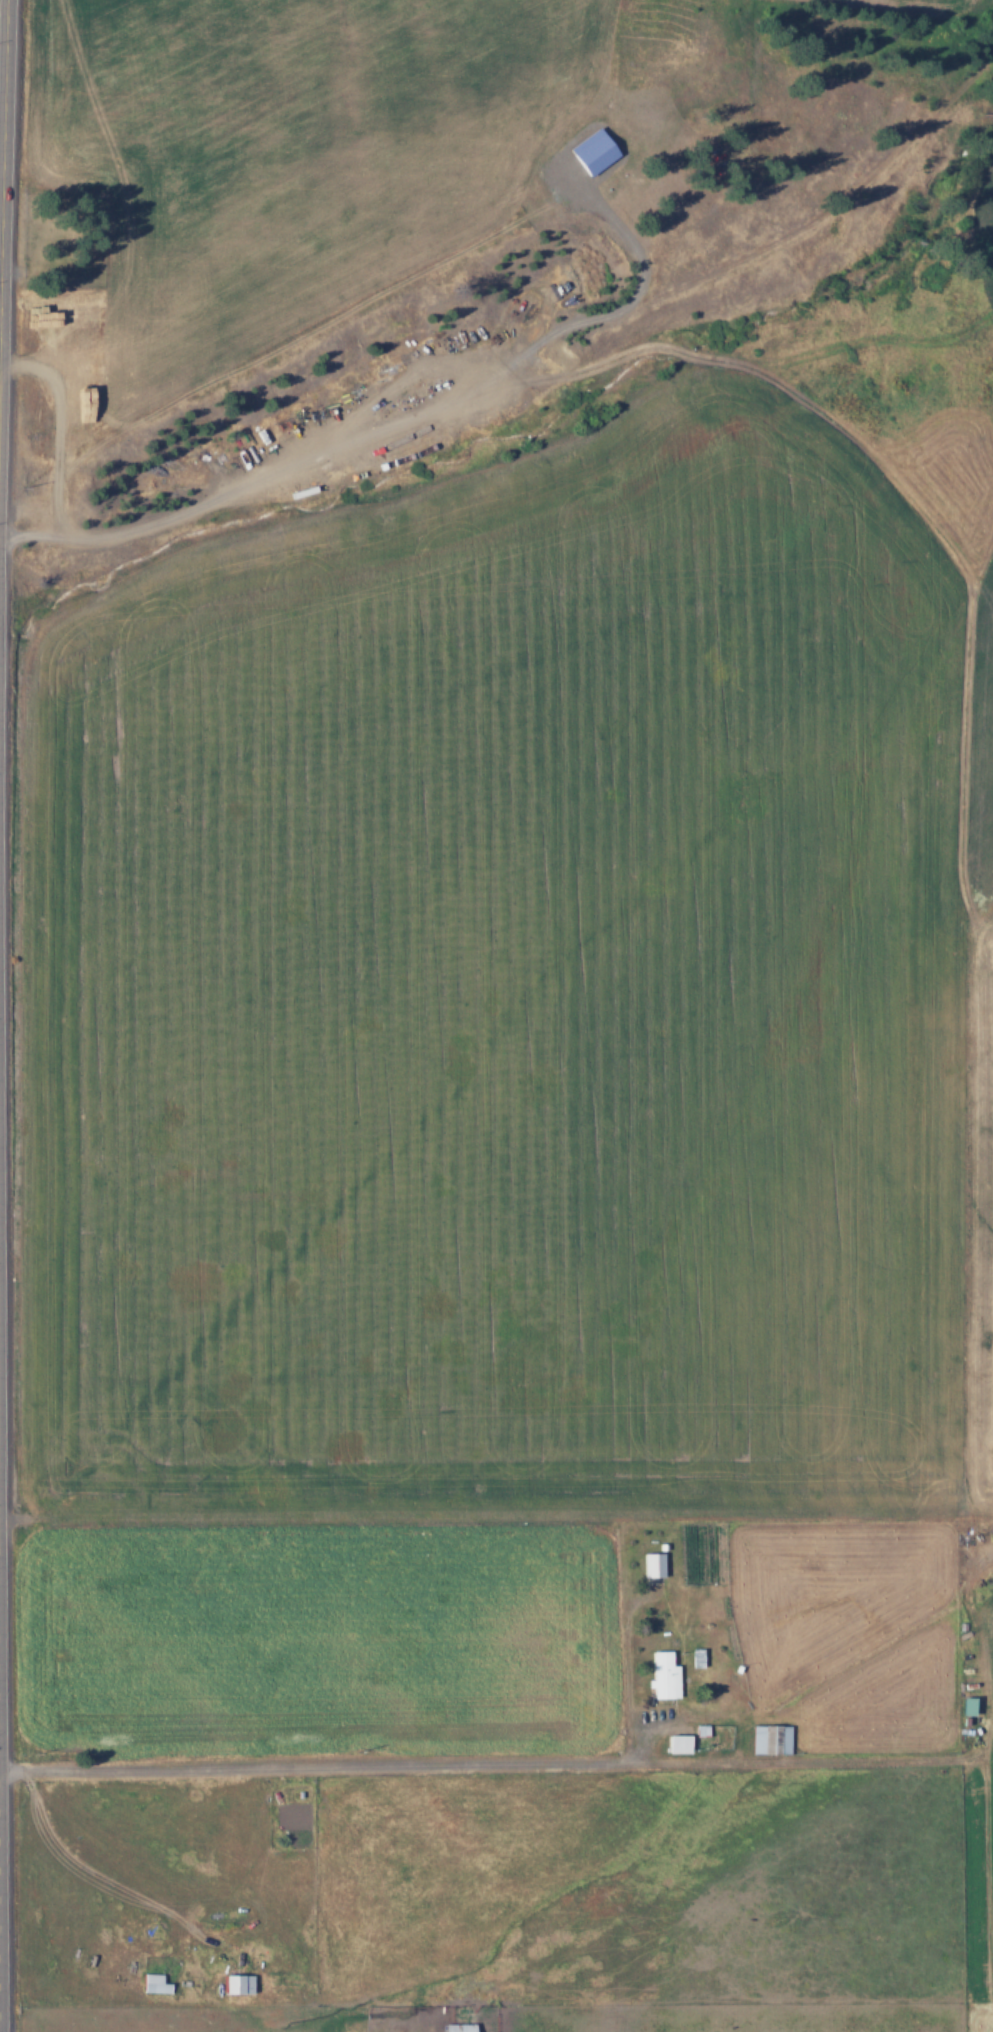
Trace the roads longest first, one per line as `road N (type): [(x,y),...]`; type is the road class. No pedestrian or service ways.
road 1 (tertiary): [(0,1587),(18,0)]

